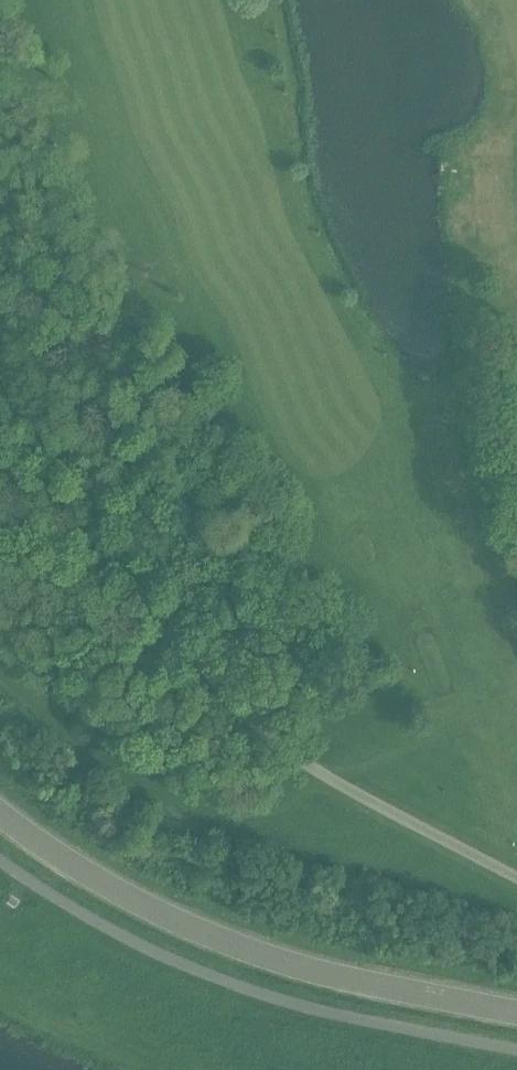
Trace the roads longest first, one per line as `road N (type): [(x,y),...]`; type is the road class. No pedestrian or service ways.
road 1 (unclassified): [(516,1015),(249,950),(135,905),(0,813)]

